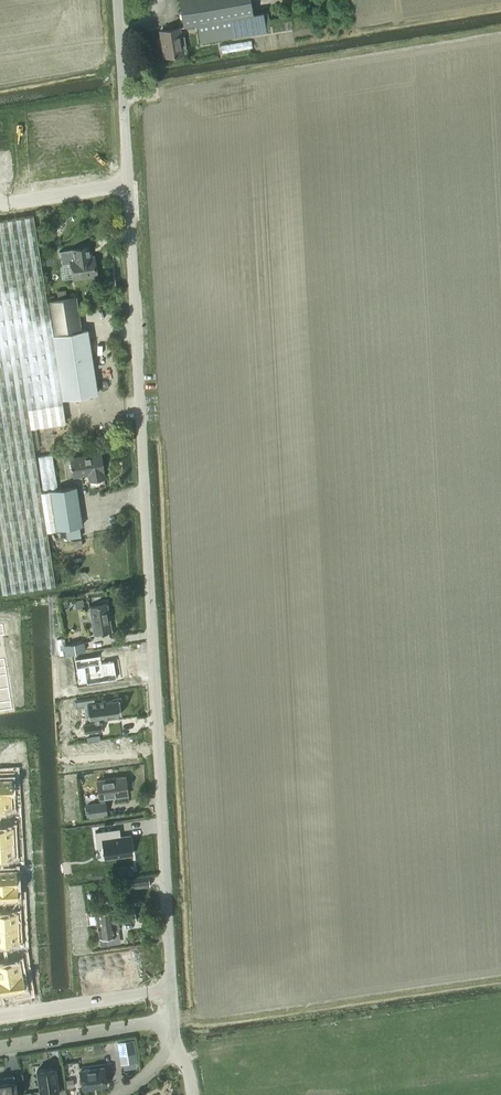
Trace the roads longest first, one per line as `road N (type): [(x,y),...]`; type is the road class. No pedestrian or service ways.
road 1 (unclassified): [(172,987),(115,0)]
road 2 (residential): [(0,1047),(174,1025)]
road 3 (residential): [(0,1010),(172,987)]

